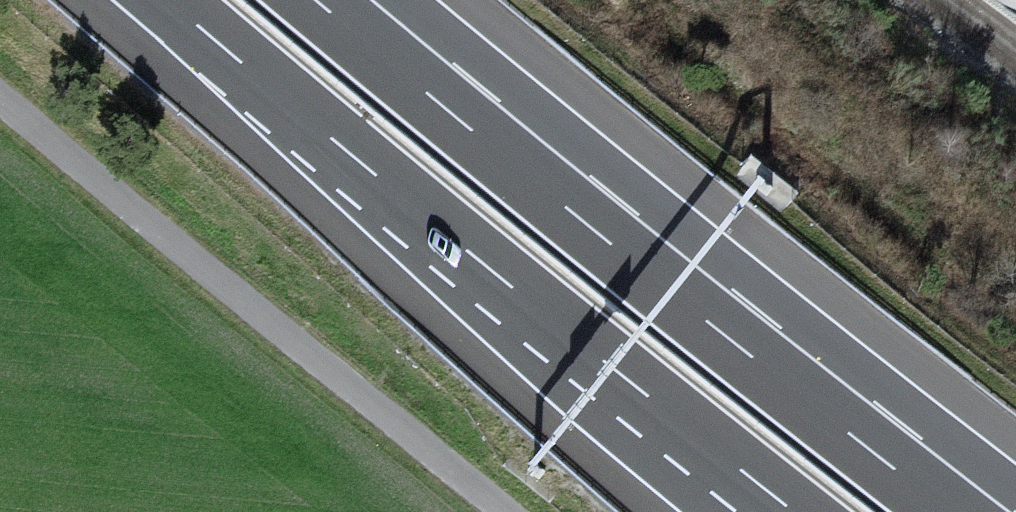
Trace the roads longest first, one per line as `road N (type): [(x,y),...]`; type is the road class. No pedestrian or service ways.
road 1 (motorway): [(951,511),(319,0)]
road 2 (motorway): [(169,0),(796,511)]
road 3 (unclassified): [(0,96),(503,511)]

